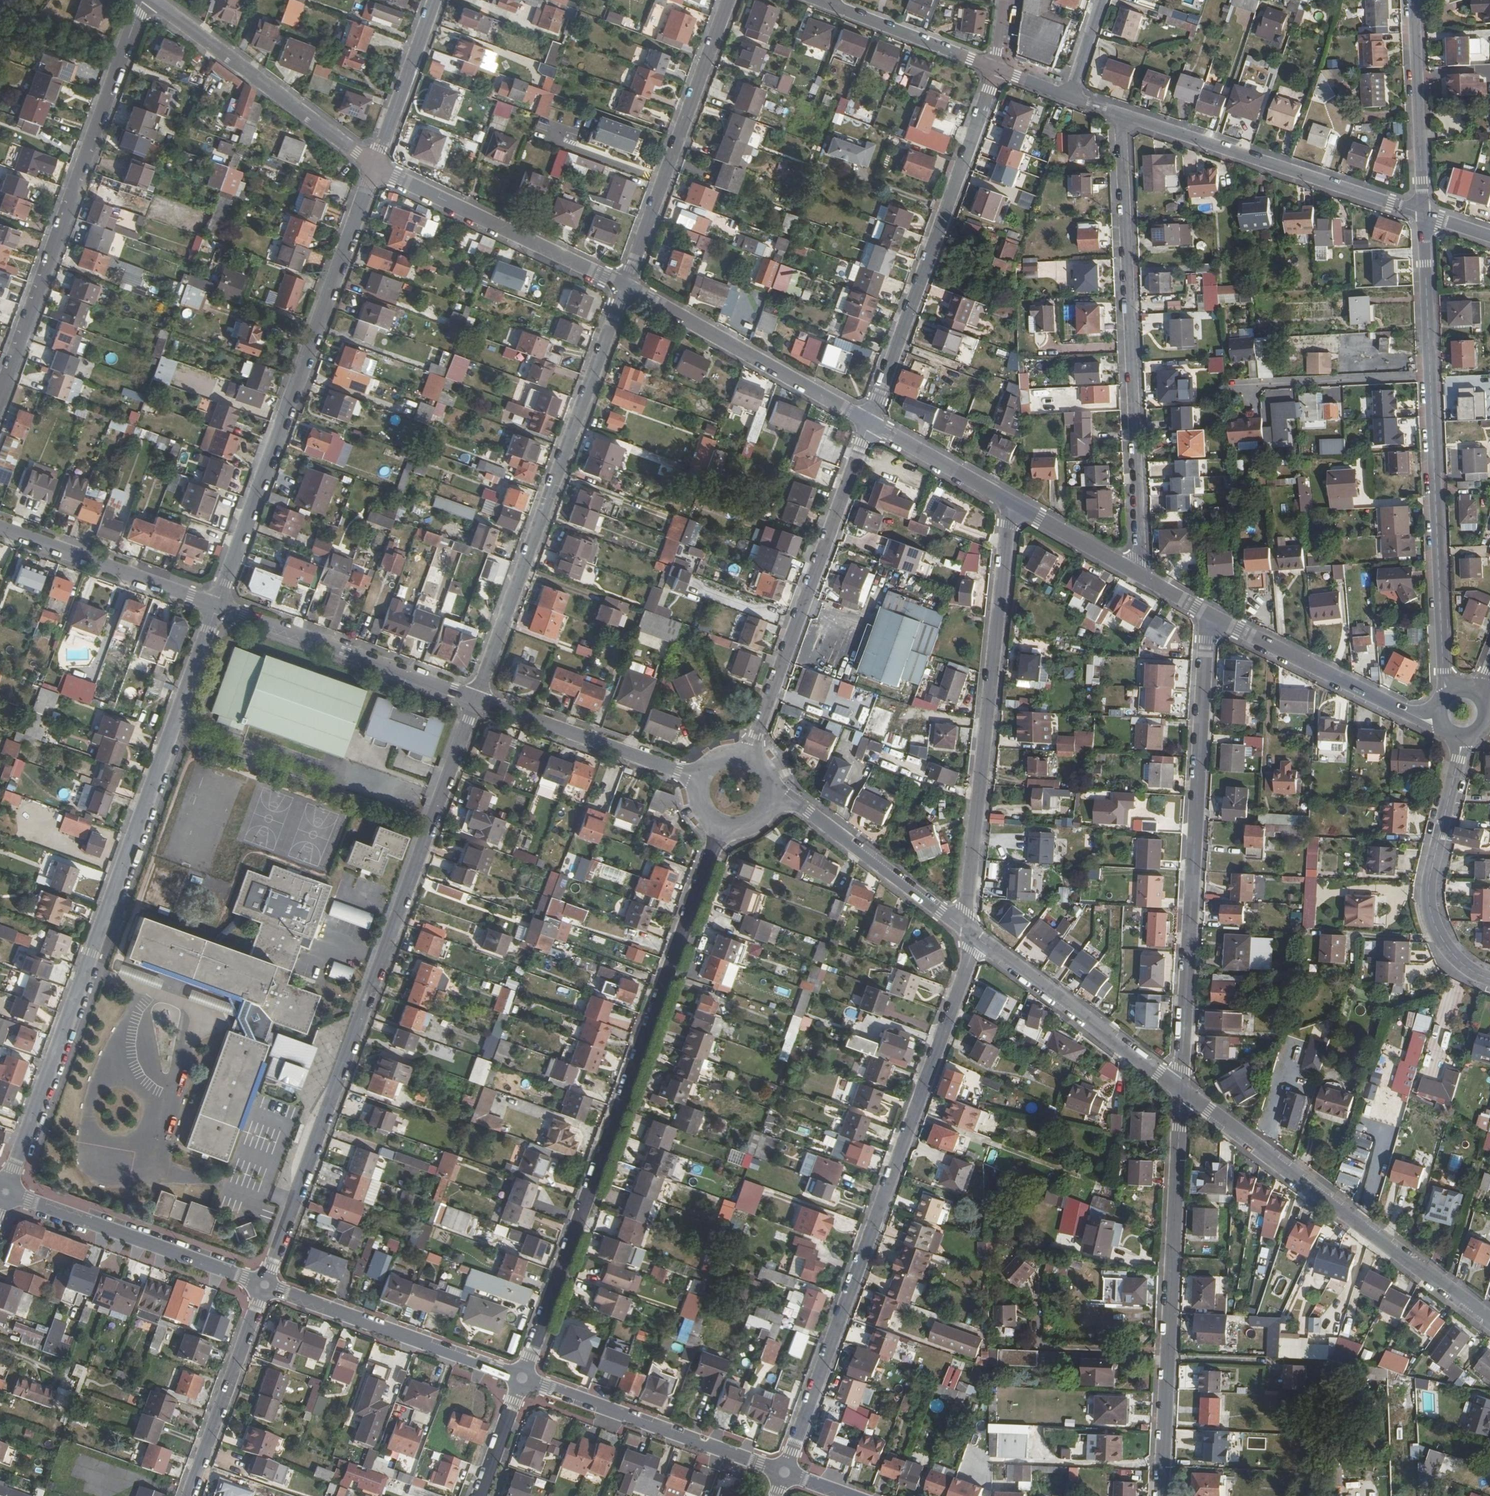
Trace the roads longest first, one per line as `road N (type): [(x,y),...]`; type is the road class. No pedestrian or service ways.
road 1 (residential): [(476,698),(265,1285)]
road 2 (residential): [(6,1193),(217,606)]
road 3 (residential): [(721,825),(522,1378)]
road 4 (residential): [(970,932),(973,948),(784,1472)]
road 5 (residential): [(1423,214),(1443,671),(1452,694)]
road 6 (residential): [(1181,1088),(1207,613)]
road 7 (residential): [(217,606),(375,165)]
road 8 (residential): [(1120,114),(1140,576)]
road 9 (residential): [(625,286),(476,698)]
road 10 (residential): [(1010,501),(970,932)]
road 11 (residential): [(143,0),(0,395)]
road 12 (residential): [(1161,1495),(1181,1088)]
road 13 (residential): [(1181,1088),(1489,1320)]
road 14 (residential): [(996,69),(869,422)]
road 15 (residential): [(750,756),(869,422)]
road 16 (residential): [(1423,214),(1120,114)]
road 17 (residential): [(729,0),(625,286)]
road 18 (tertiary): [(869,422),(625,286)]
road 19 (tertiary): [(522,1378),(784,1472)]
road 20 (tertiary): [(625,286),(375,165)]
road 21 (tertiary): [(375,165),(153,0)]
road 22 (residential): [(217,606),(476,698)]
road 23 (tertiary): [(6,1193),(265,1285)]
road 24 (tertiary): [(1463,734),(1428,900),(1451,953),(1489,979)]
road 25 (tertiary): [(265,1285),(522,1378)]
road 26 (residential): [(970,932),(1181,1088)]
road 27 (residential): [(772,789),(970,932)]
road 28 (residential): [(476,698),(699,779)]
road 29 (residential): [(0,528),(217,606)]
road 30 (tertiary): [(1413,715),(1207,613)]
road 31 (residential): [(265,1285),(190,1495)]
road 32 (residential): [(1414,0),(1423,214)]
road 33 (residential): [(996,69),(831,4)]
road 34 (residential): [(375,165),(434,0)]
road 35 (tertiary): [(1010,501),(869,422)]
road 36 (tertiary): [(1140,576),(1010,501)]
road 37 (residential): [(522,1378),(480,1495)]

